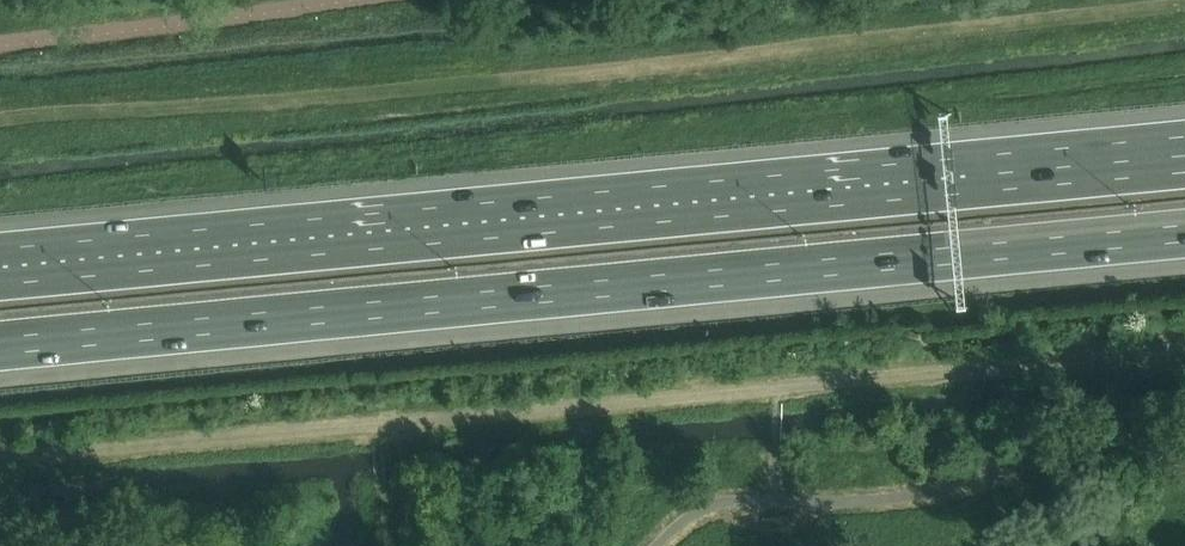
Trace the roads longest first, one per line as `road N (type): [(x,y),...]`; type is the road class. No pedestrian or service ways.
road 1 (motorway): [(1184,164),(0,277)]
road 2 (motorway): [(0,347),(1184,234)]

